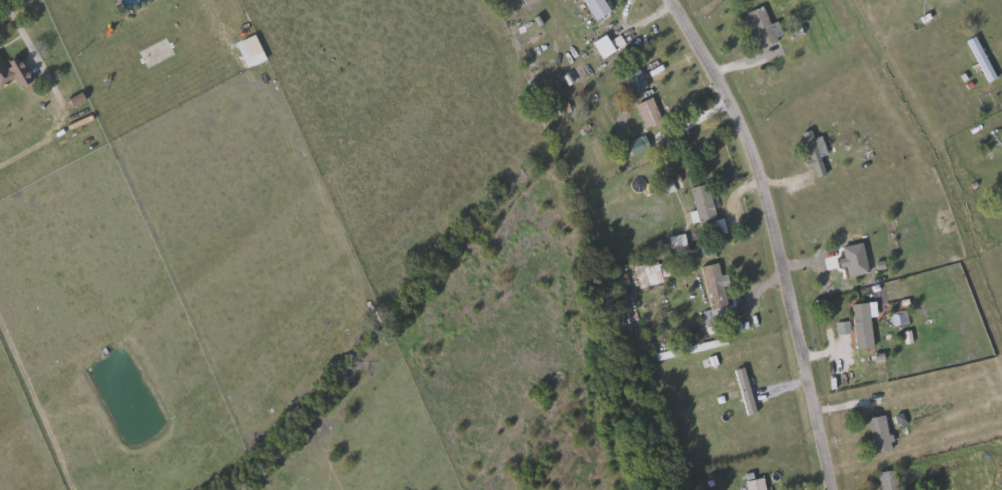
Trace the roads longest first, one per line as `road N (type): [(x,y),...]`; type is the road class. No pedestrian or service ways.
road 1 (residential): [(672,0),(747,136),(831,489)]
road 2 (residential): [(740,317),(757,290),(797,263),(830,268),(840,279)]

